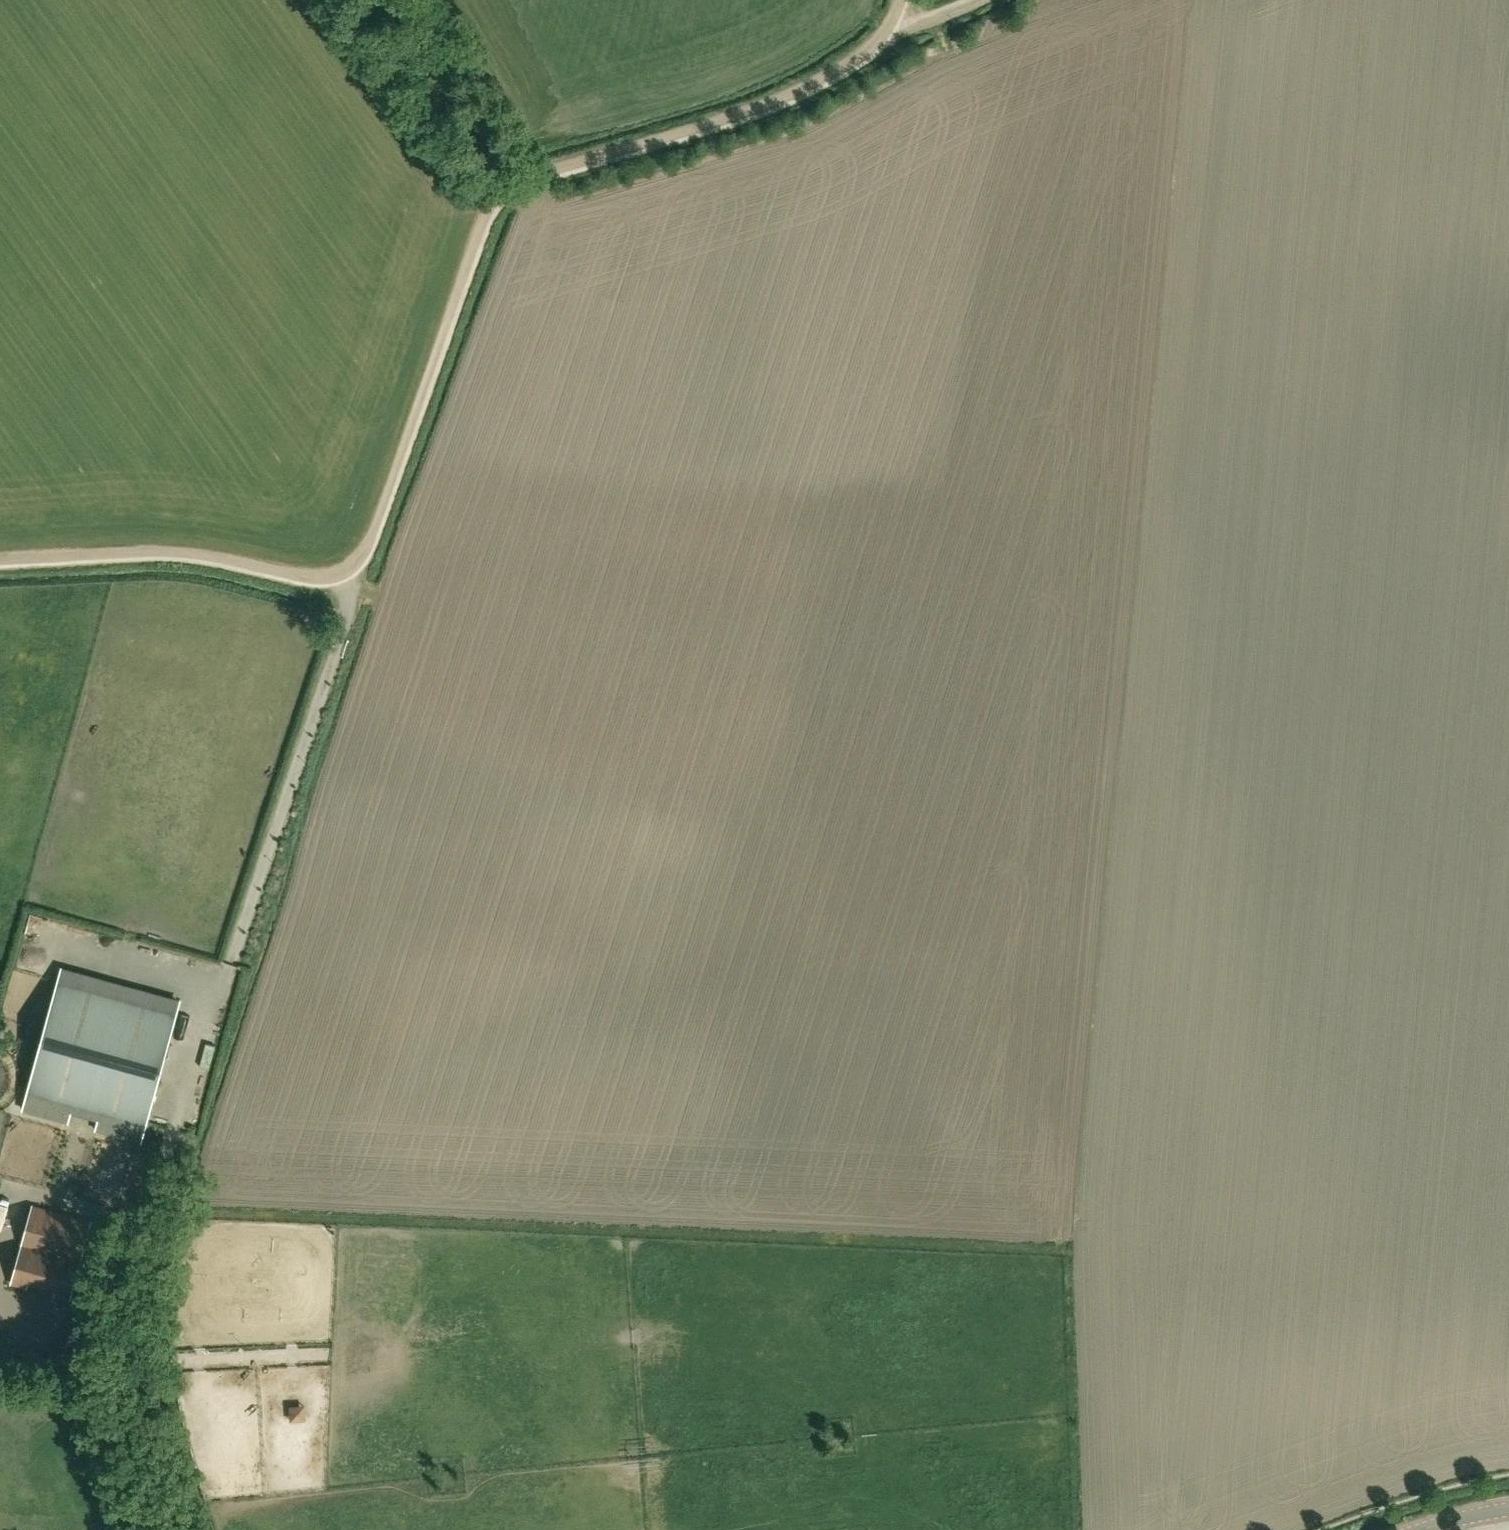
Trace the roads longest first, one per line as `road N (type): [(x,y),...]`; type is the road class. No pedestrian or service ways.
road 1 (track): [(350,566),(485,214),(505,186),(771,102),(854,61),(888,27)]
road 2 (track): [(350,566),(316,574),(186,550),(0,555)]

